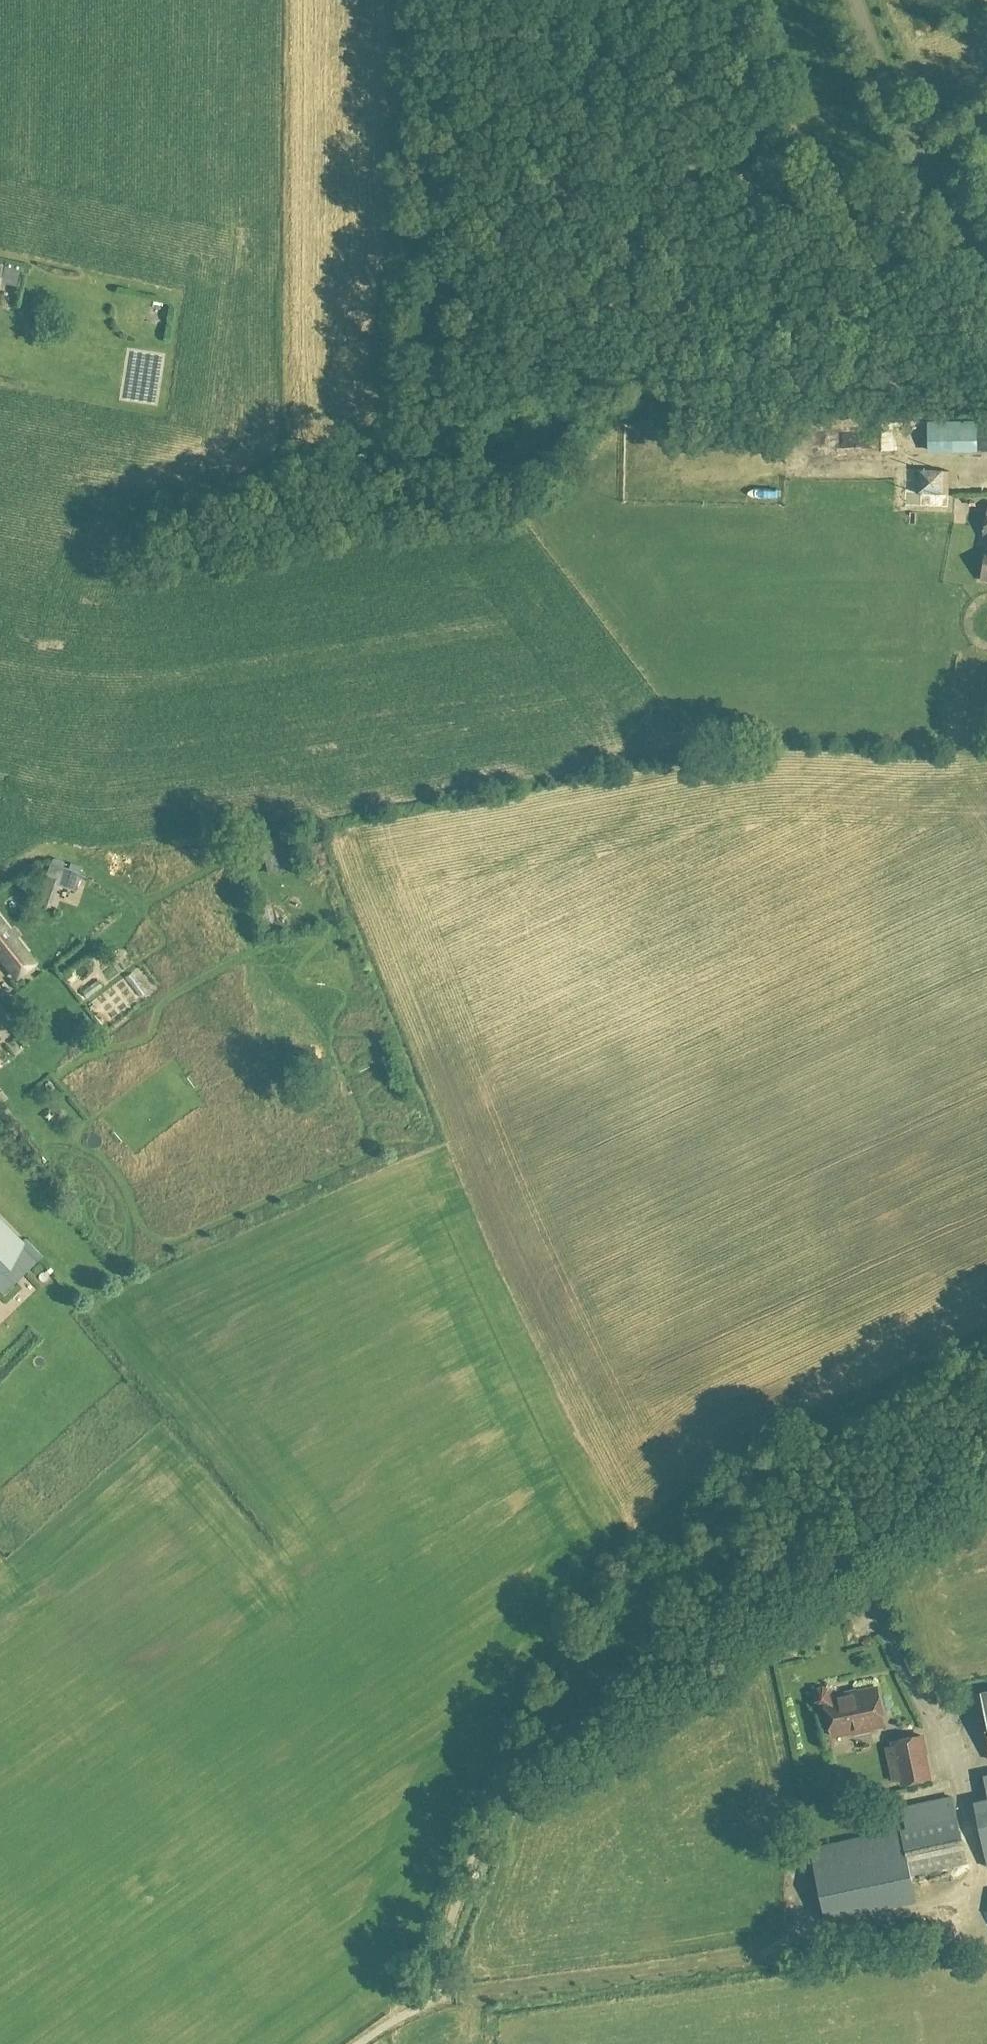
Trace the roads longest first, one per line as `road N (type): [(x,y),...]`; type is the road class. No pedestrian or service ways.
road 1 (unclassified): [(986,263),(911,131),(855,0)]
road 2 (unclassified): [(839,1554),(986,1456)]

